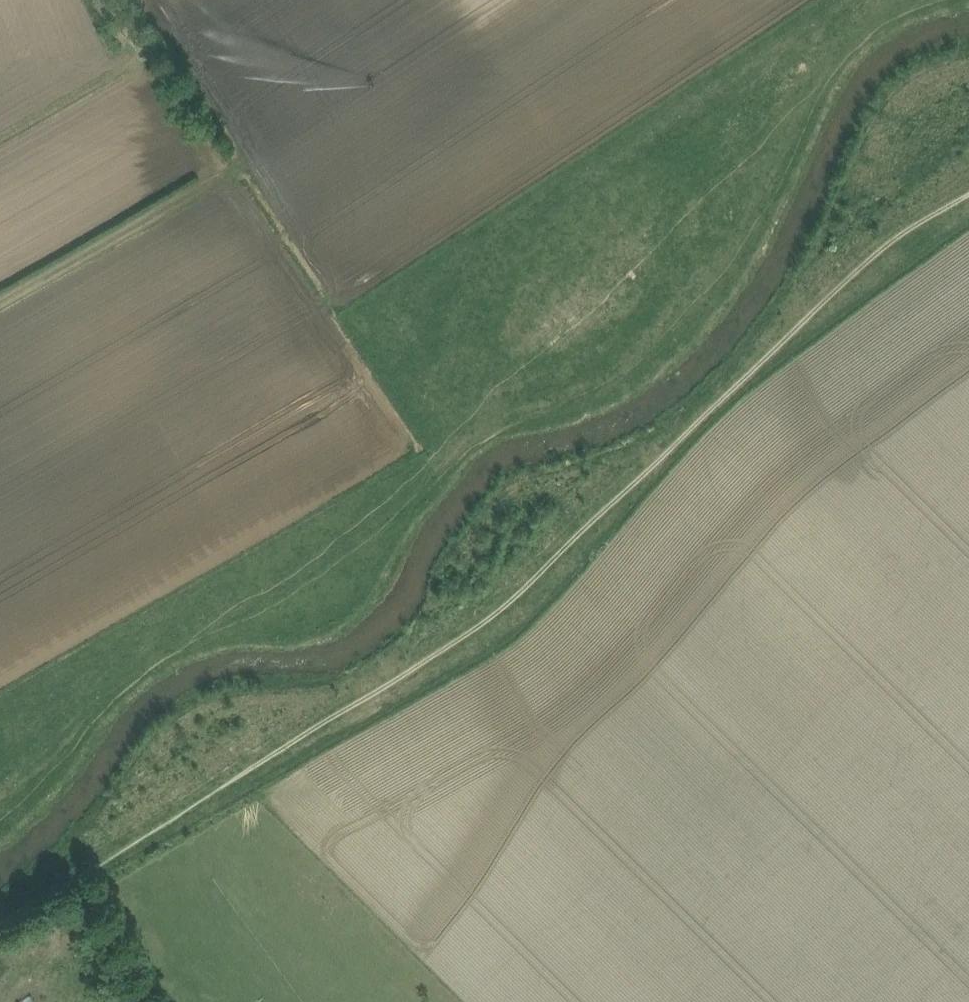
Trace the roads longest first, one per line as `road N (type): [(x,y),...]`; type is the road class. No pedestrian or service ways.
road 1 (track): [(968,193),(911,227),(852,276),(496,616),(0,924)]
road 2 (track): [(0,307),(232,161)]

